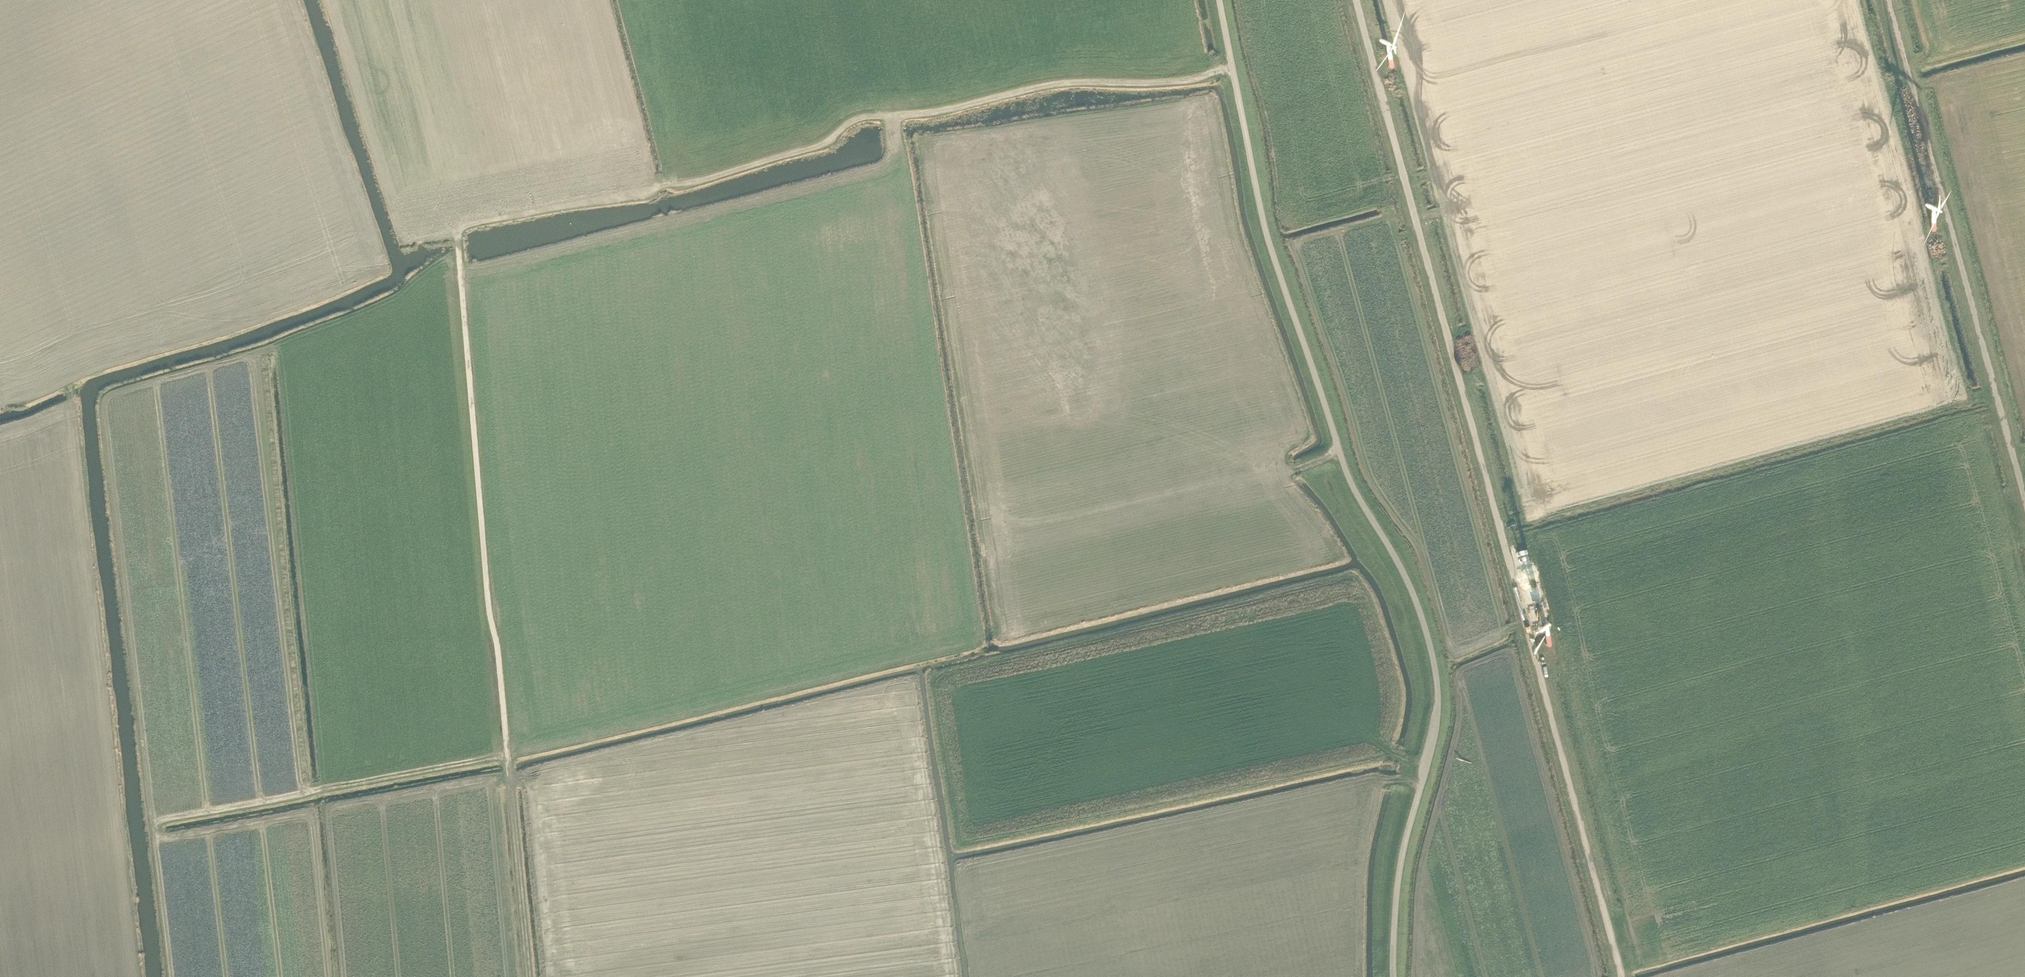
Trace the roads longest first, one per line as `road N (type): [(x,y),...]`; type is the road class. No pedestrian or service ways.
road 1 (unclassified): [(1394,976),(1399,882),(1435,731),(1438,680),(1410,586),(1344,464),(1274,259),(1220,0)]
road 2 (track): [(526,976),(458,237)]

